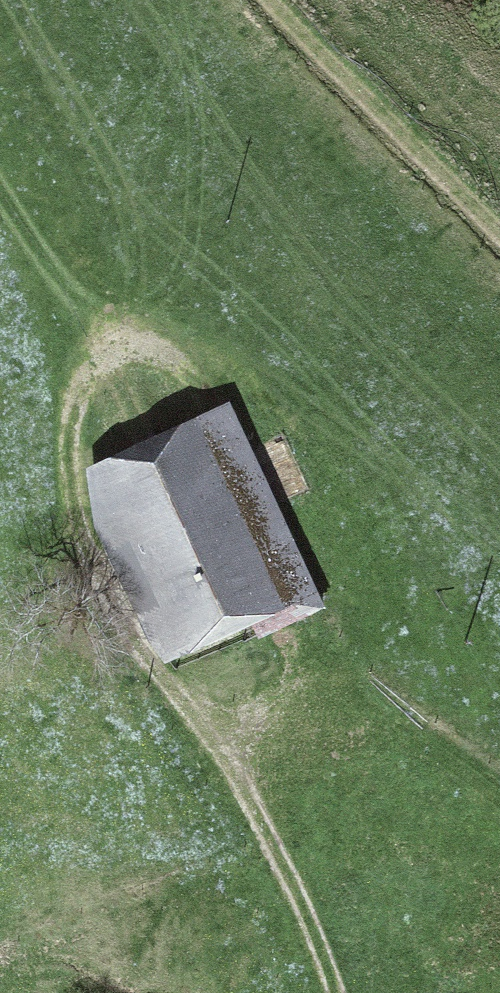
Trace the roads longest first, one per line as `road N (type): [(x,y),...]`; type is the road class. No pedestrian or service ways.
road 1 (track): [(205,385),(149,349),(114,352),(81,387),(67,449),(85,575),(210,735)]
road 2 (track): [(210,735),(263,708),(337,693),(499,805)]
road 3 (track): [(499,235),(270,0)]
road 4 (track): [(210,735),(295,888),(336,992)]

